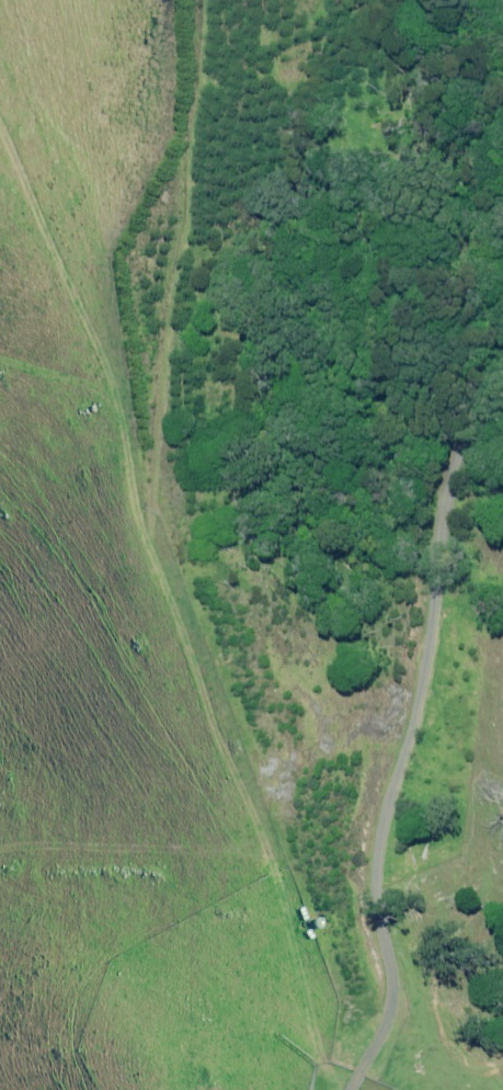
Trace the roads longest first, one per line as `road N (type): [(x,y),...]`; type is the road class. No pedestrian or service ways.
road 1 (track): [(338,1089),(276,858),(146,522),(46,206),(0,119)]
road 2 (track): [(502,380),(434,536),(412,724),(367,819),(400,1003),(349,1089)]

